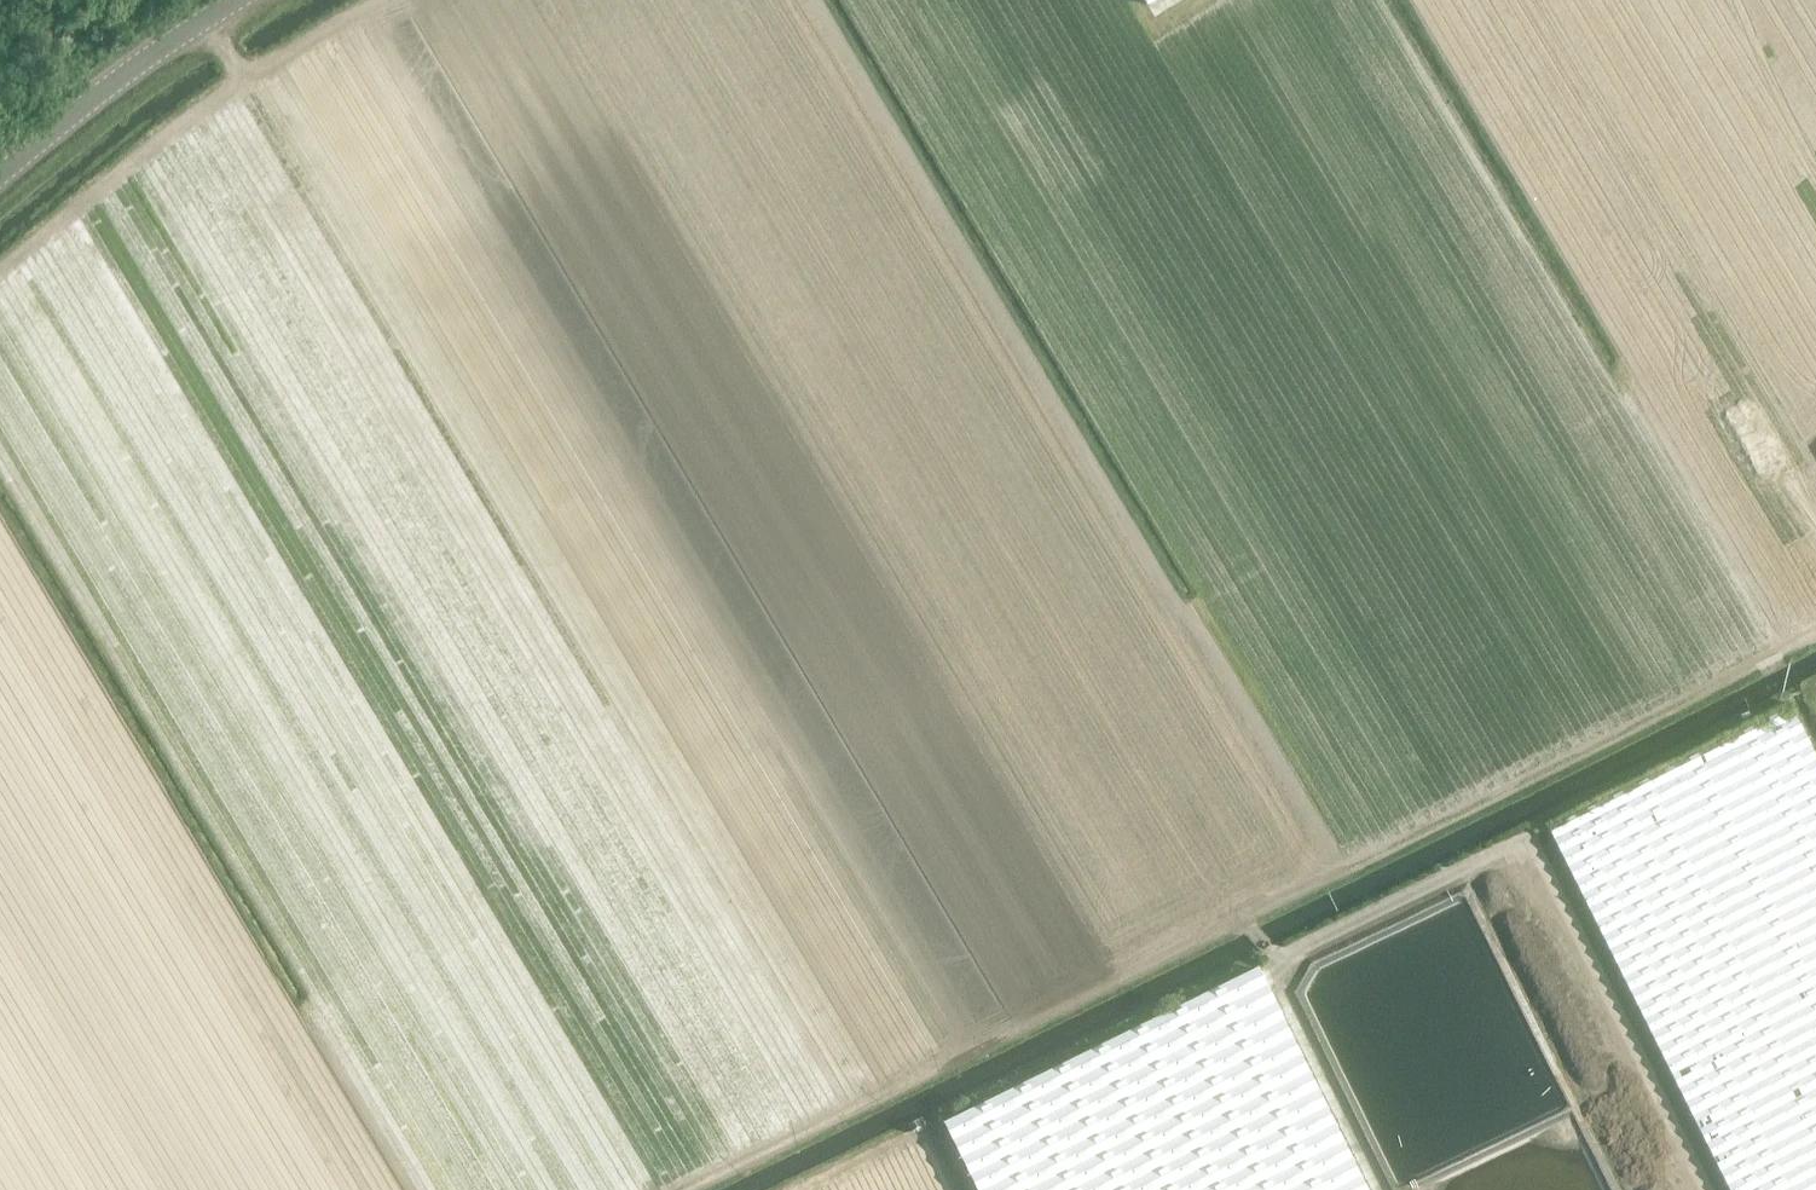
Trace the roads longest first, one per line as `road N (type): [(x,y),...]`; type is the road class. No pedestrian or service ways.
road 1 (secondary): [(0,173),(235,0)]

